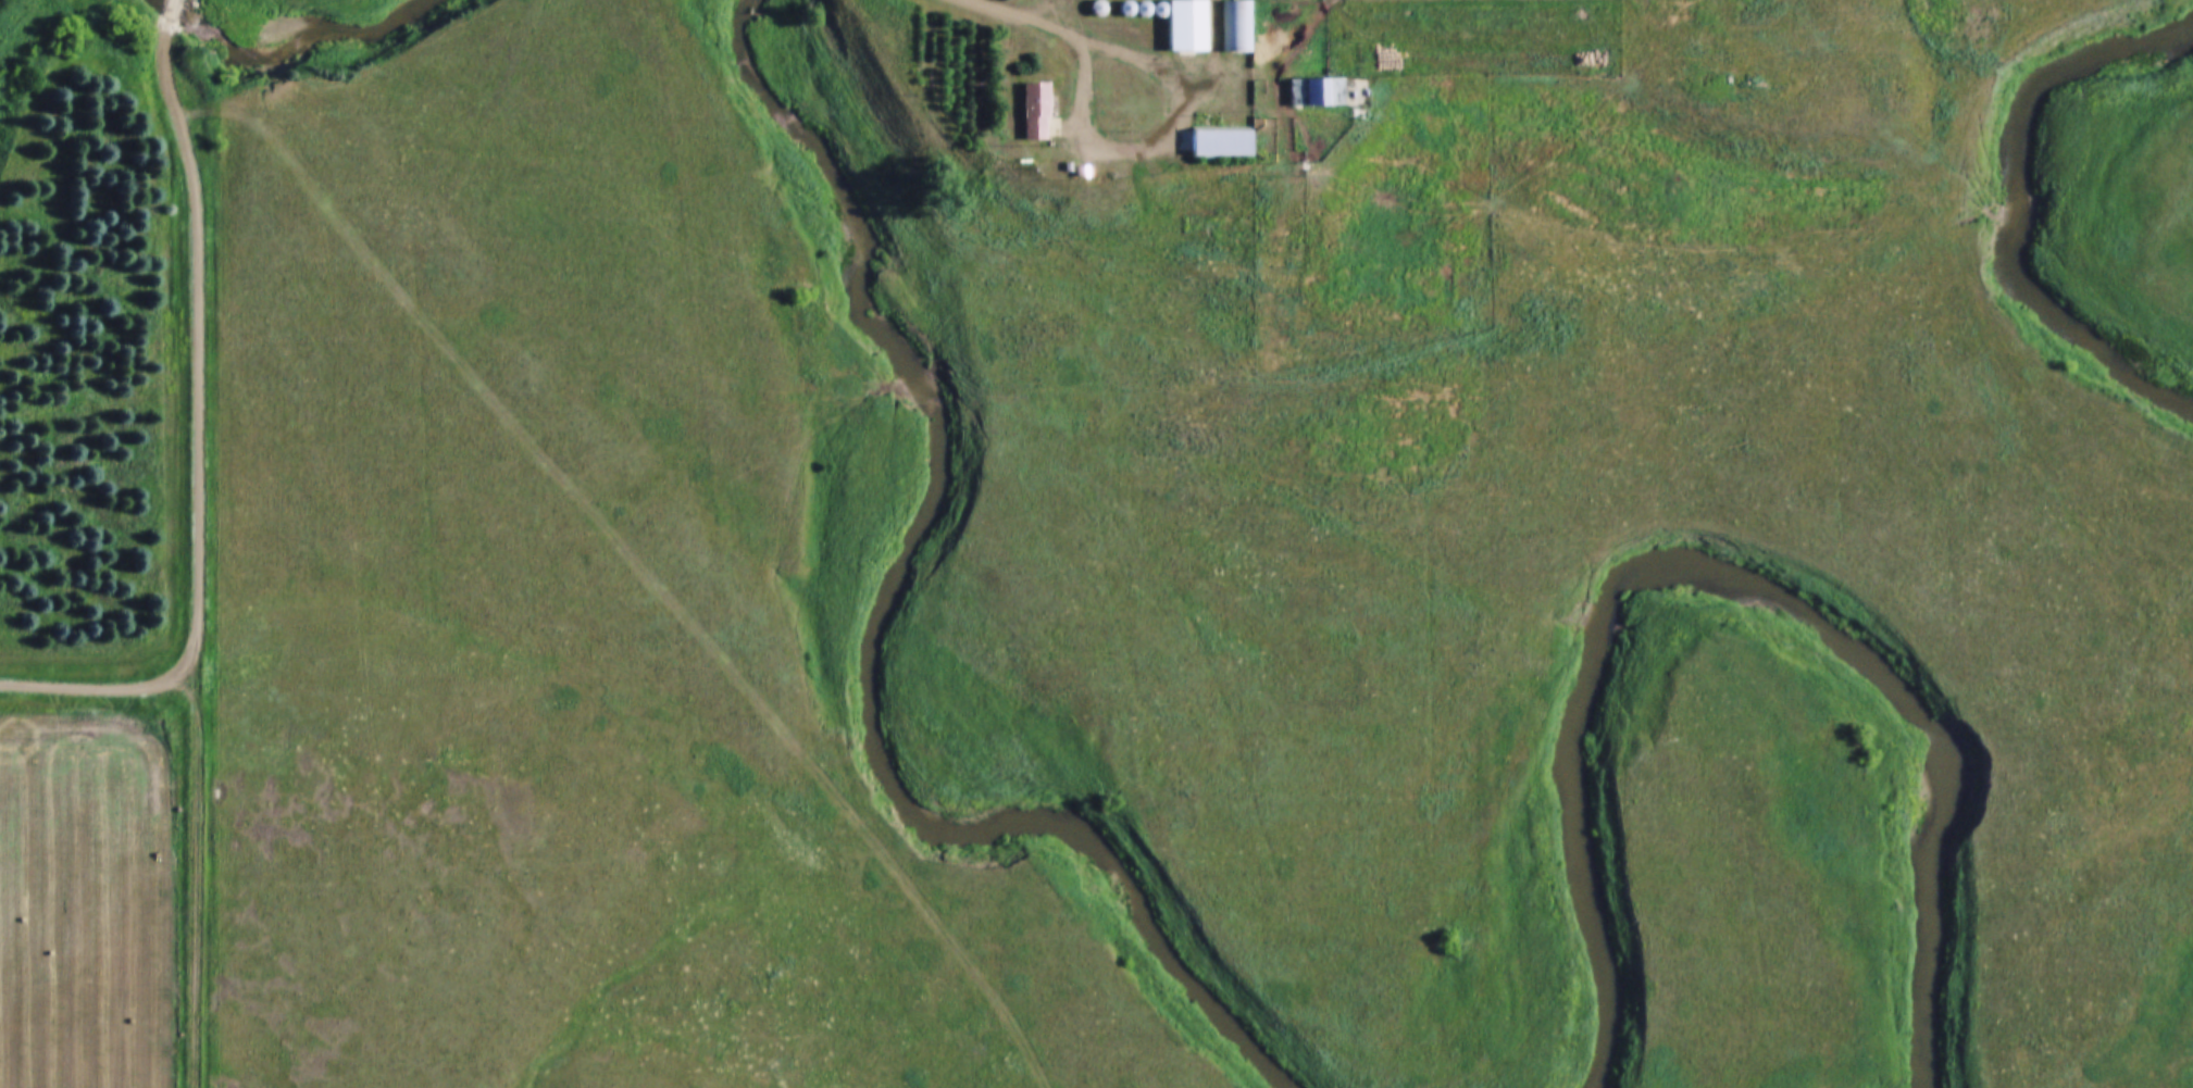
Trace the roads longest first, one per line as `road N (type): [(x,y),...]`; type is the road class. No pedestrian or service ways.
road 1 (residential): [(171,22),(163,73),(197,214),(194,667)]
road 2 (track): [(194,667),(194,1087)]
road 3 (residential): [(194,667),(162,689),(0,683)]

